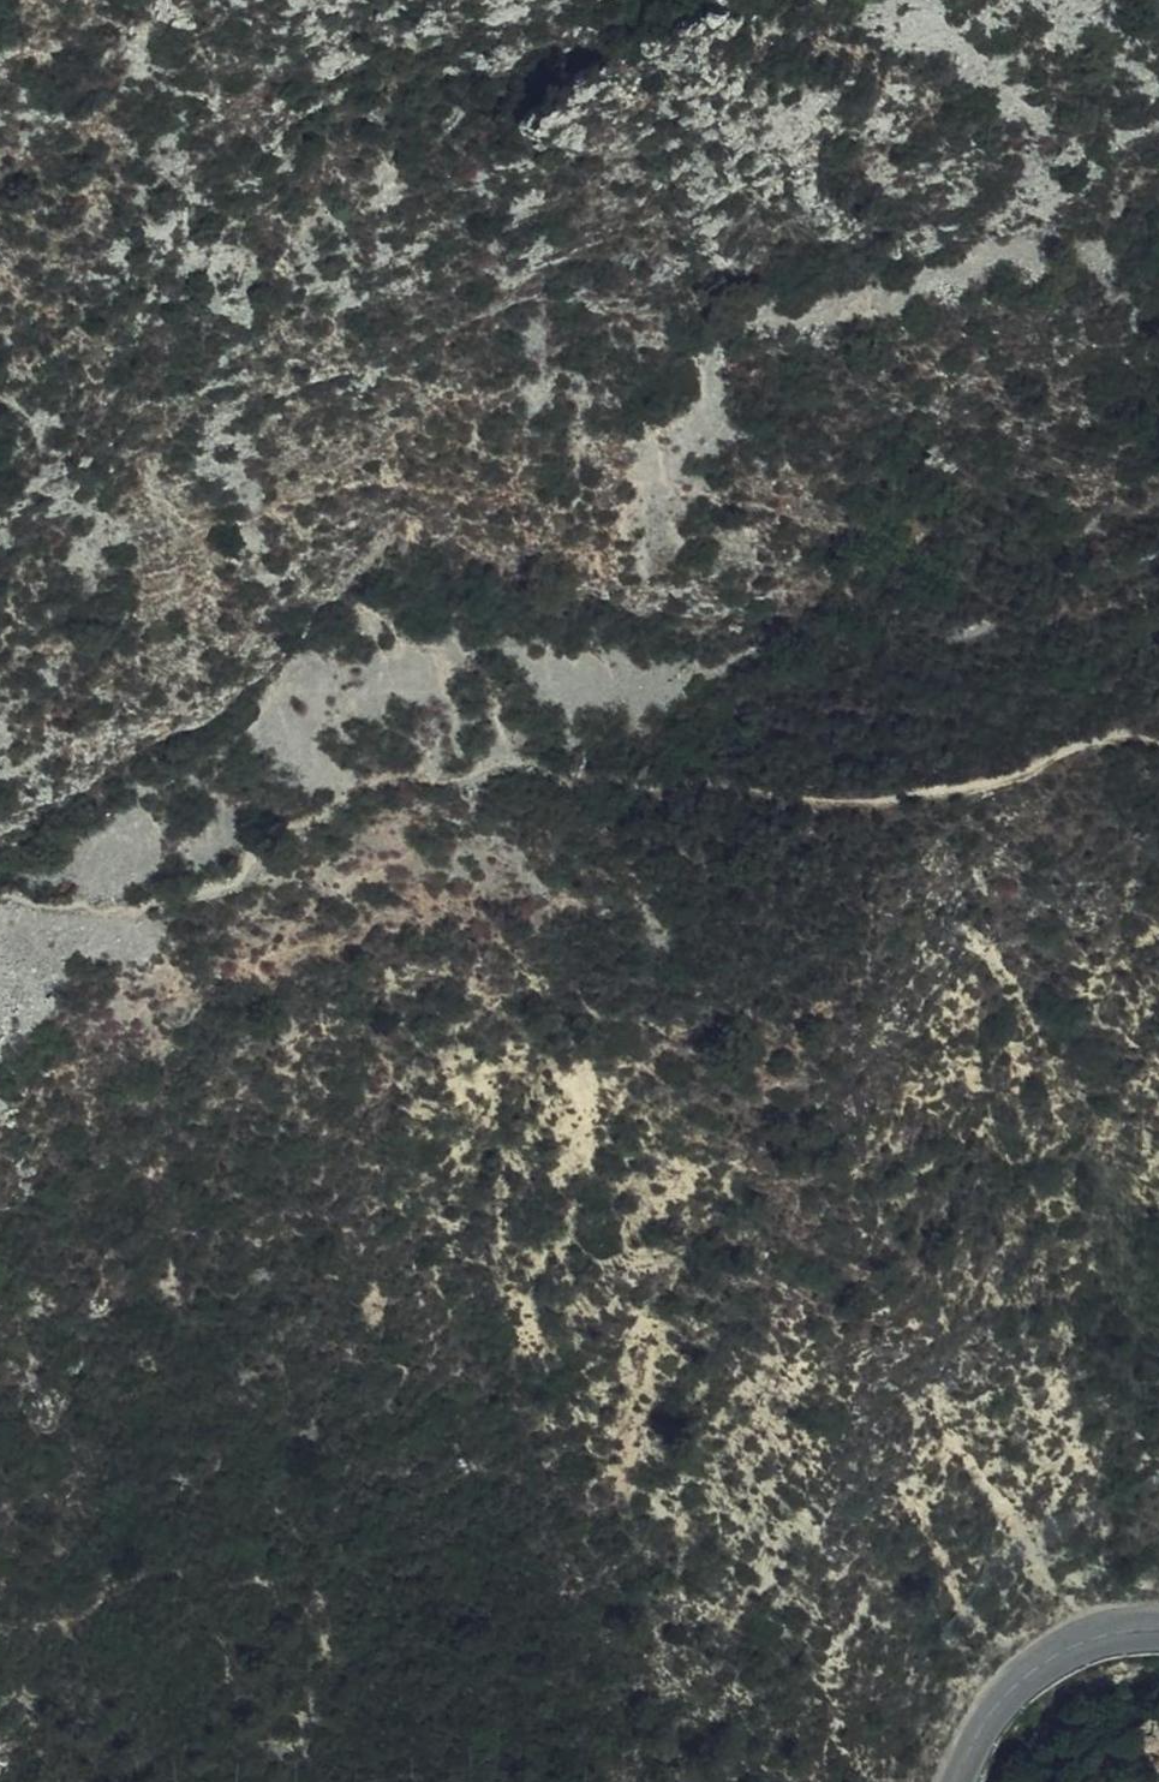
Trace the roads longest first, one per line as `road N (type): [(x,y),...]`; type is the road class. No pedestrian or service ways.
road 1 (secondary): [(1158,1630),(1082,1643),(1043,1666),(979,1731),(959,1781)]

